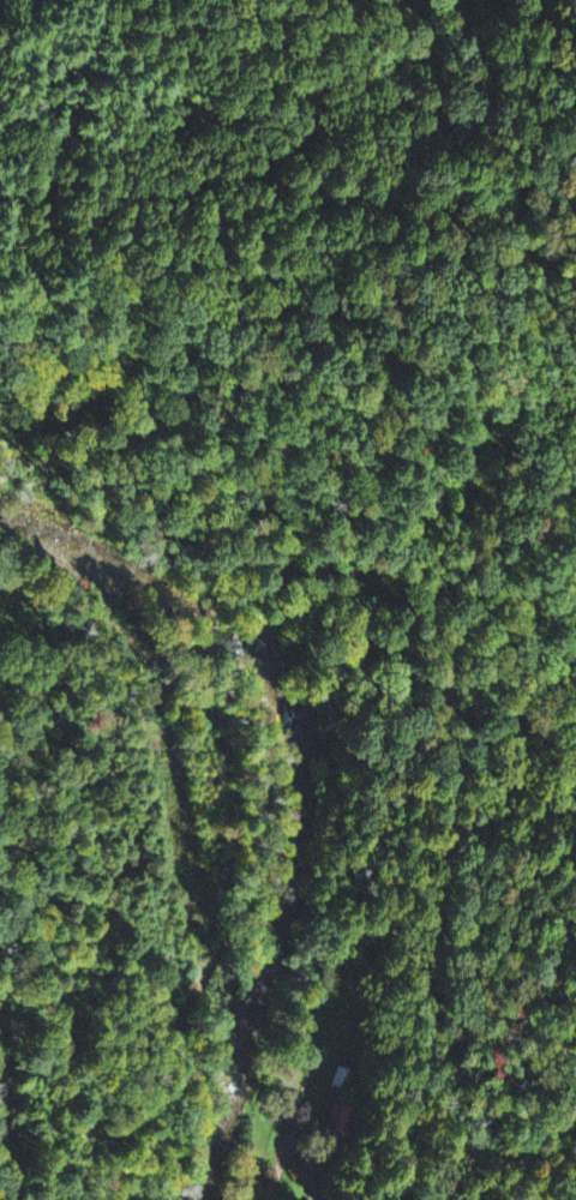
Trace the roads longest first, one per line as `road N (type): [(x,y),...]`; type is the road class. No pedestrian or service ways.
road 1 (residential): [(353,1199),(362,1054),(400,972),(425,834),(407,790),(400,670),(319,563),(162,413),(0,306)]
road 2 (track): [(0,197),(164,200),(269,155),(305,116),(215,28),(218,0)]

